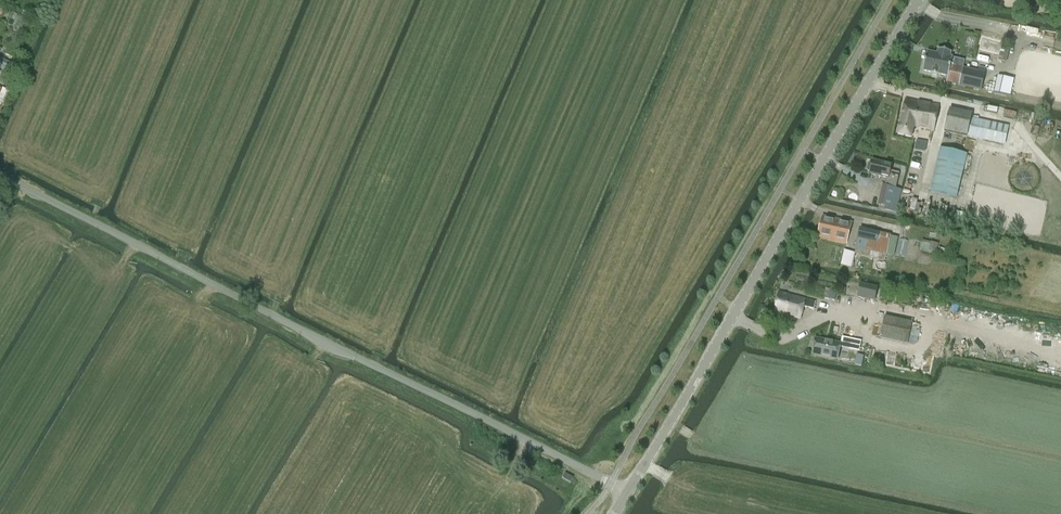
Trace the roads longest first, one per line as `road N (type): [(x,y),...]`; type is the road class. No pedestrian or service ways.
road 1 (unclassified): [(630,490),(0,176)]
road 2 (tertiary): [(920,0),(630,490)]

